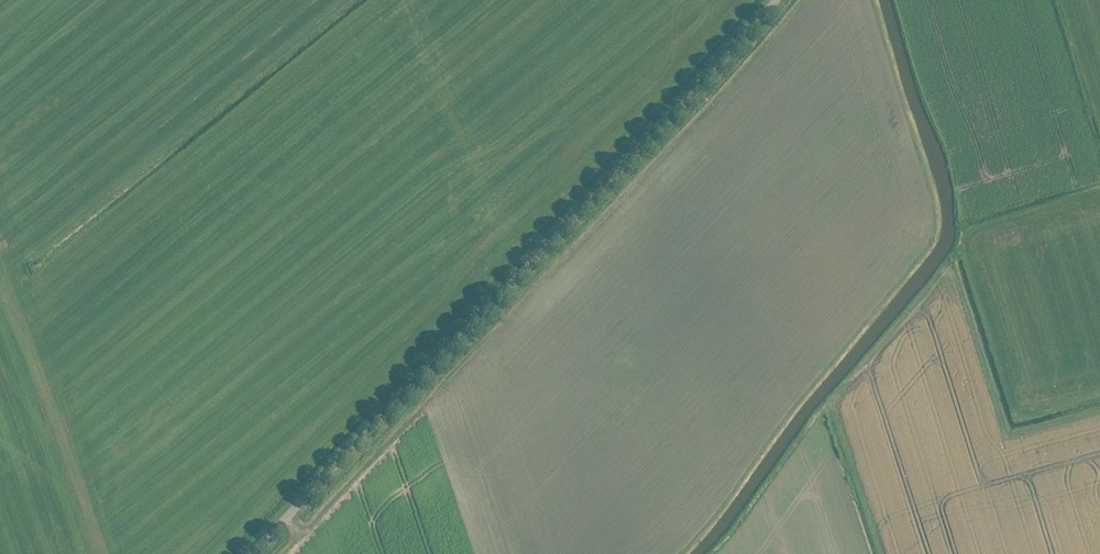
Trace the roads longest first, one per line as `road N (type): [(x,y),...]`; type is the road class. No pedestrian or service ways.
road 1 (unclassified): [(253,553),(778,0)]

